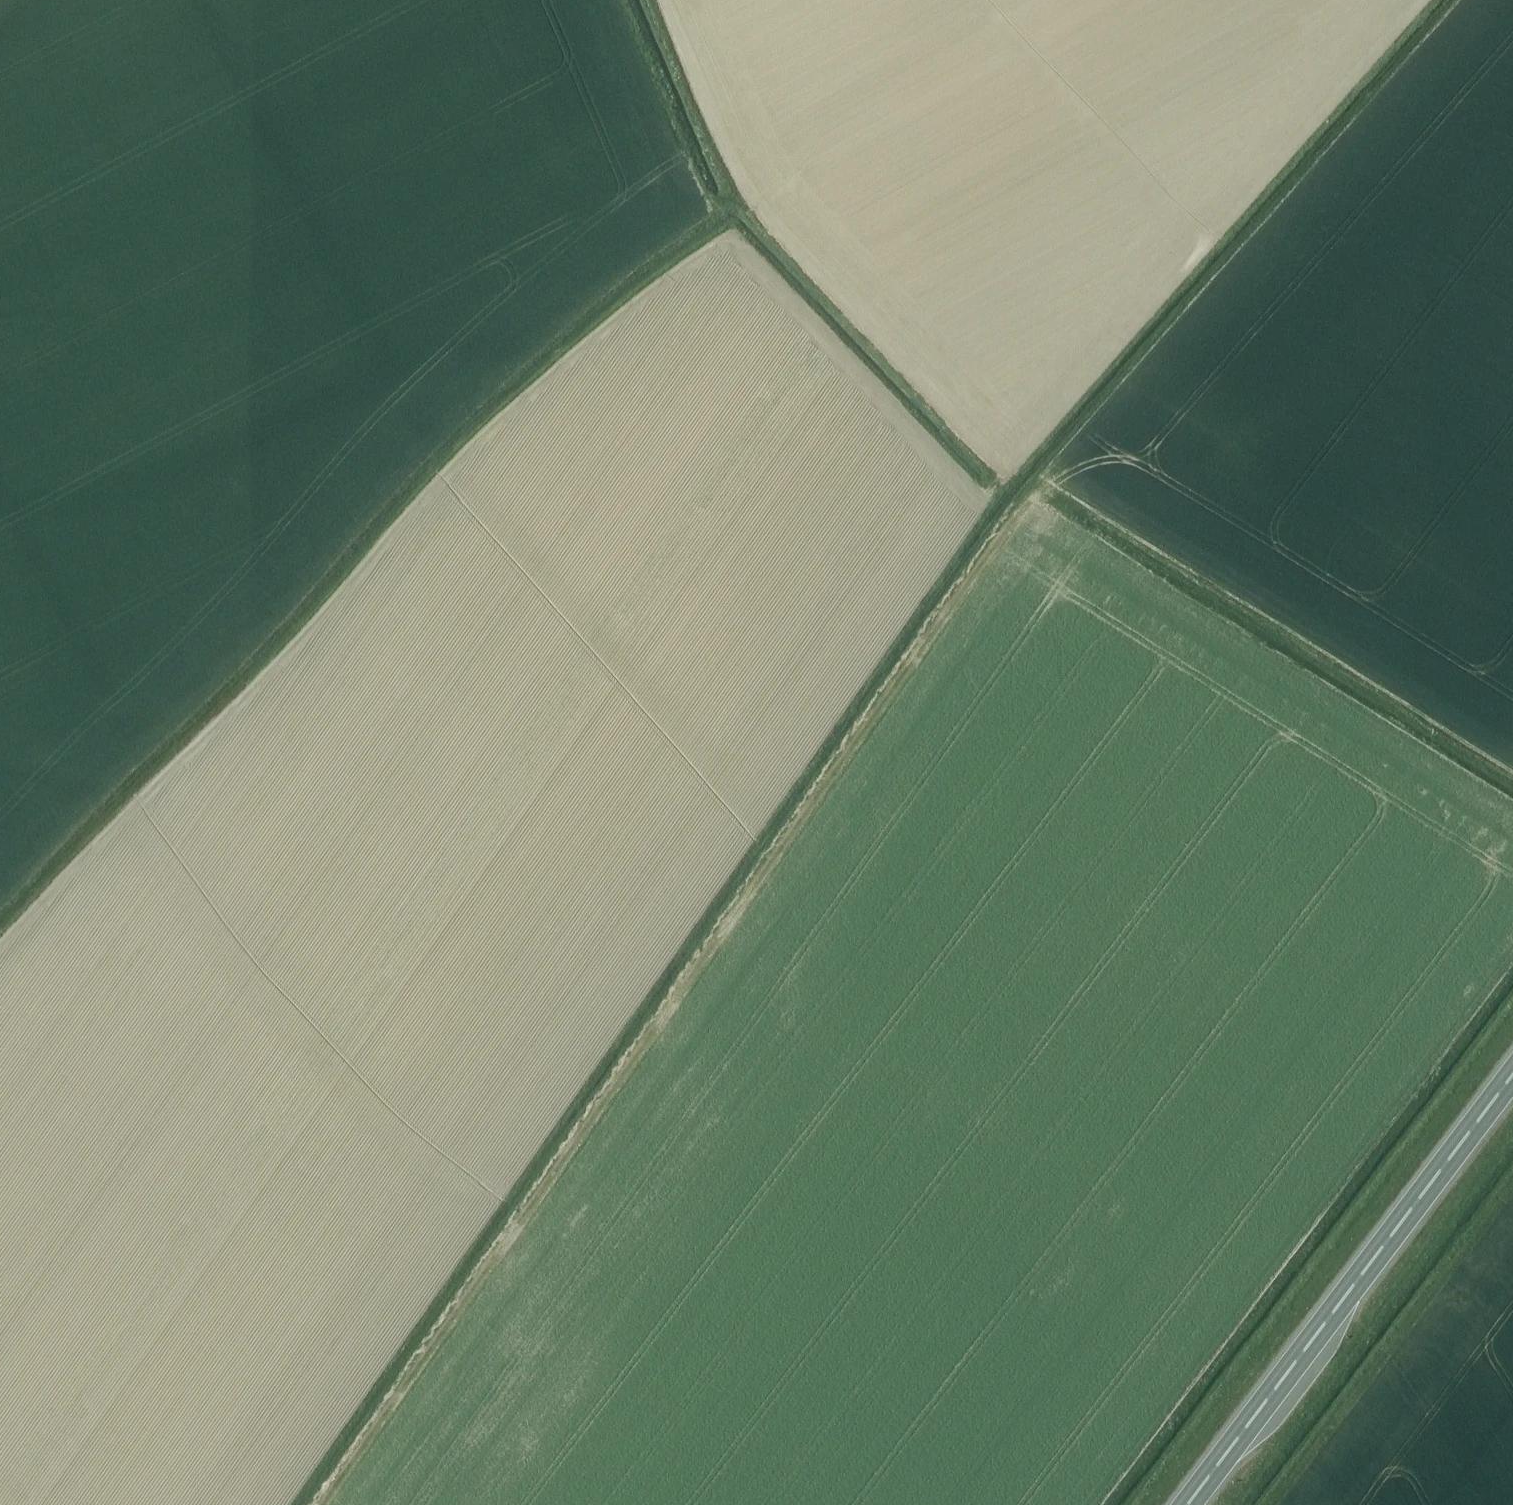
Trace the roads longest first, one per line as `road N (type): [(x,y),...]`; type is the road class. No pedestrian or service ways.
road 1 (trunk): [(1187,1504),(1512,1071)]

